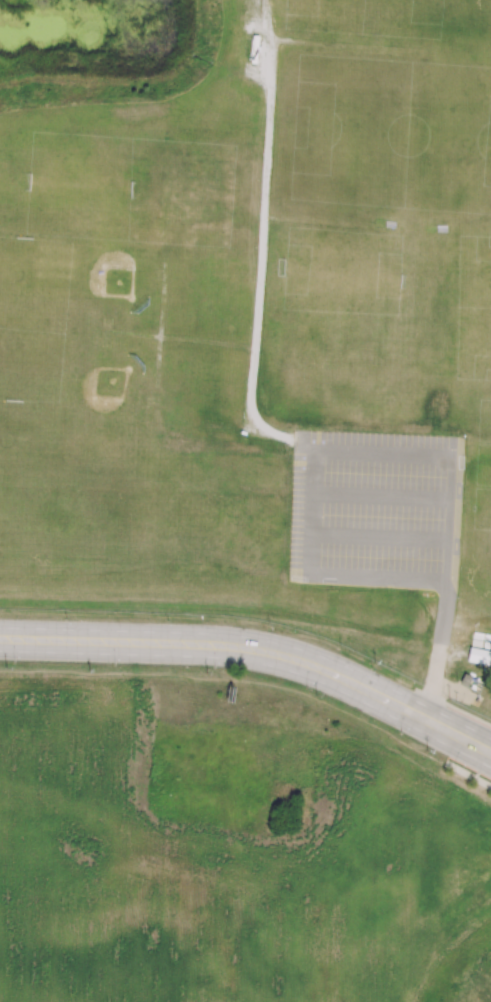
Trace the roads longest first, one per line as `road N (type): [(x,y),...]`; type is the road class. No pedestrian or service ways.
road 1 (secondary): [(0,651),(208,657),(284,669),(358,696),(490,770)]
road 2 (secondary): [(490,740),(351,669),(258,638),(0,630)]
road 3 (track): [(271,40),(261,218)]
road 4 (track): [(271,40),(408,51)]
road 5 (track): [(261,218),(396,229)]
road 6 (track): [(261,218),(254,349)]
road 7 (track): [(254,349),(252,417),(301,452)]

